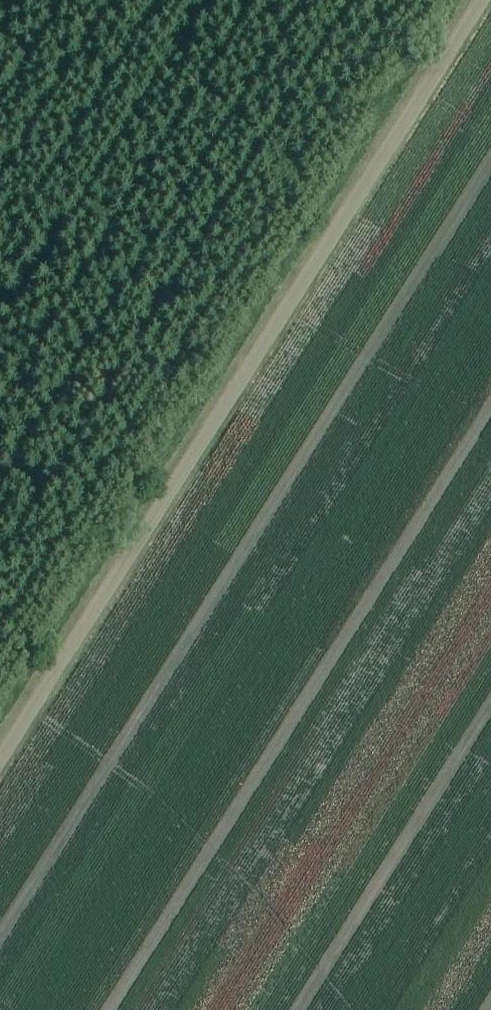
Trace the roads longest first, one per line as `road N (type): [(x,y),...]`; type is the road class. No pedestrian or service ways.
road 1 (track): [(480,0),(0,761)]

